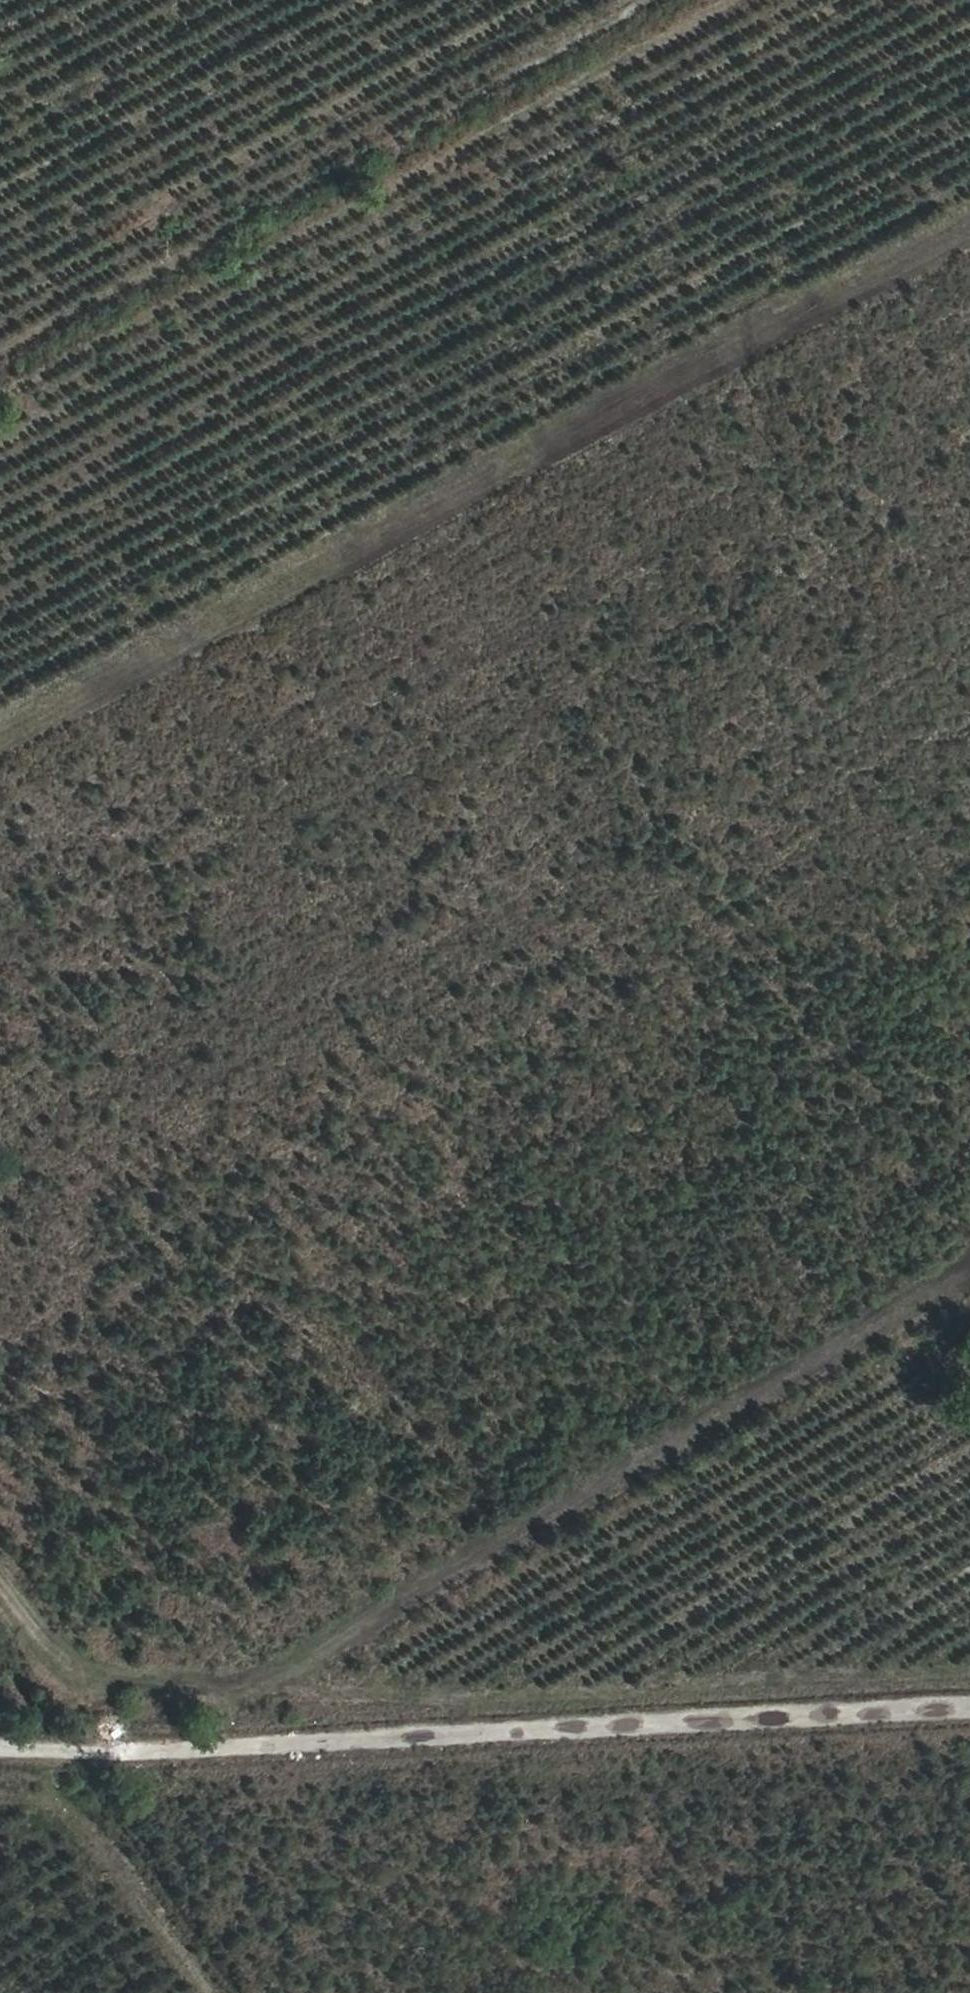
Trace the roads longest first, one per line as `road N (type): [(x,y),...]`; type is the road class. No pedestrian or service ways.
road 1 (track): [(969,1712),(123,1754),(0,1746)]

